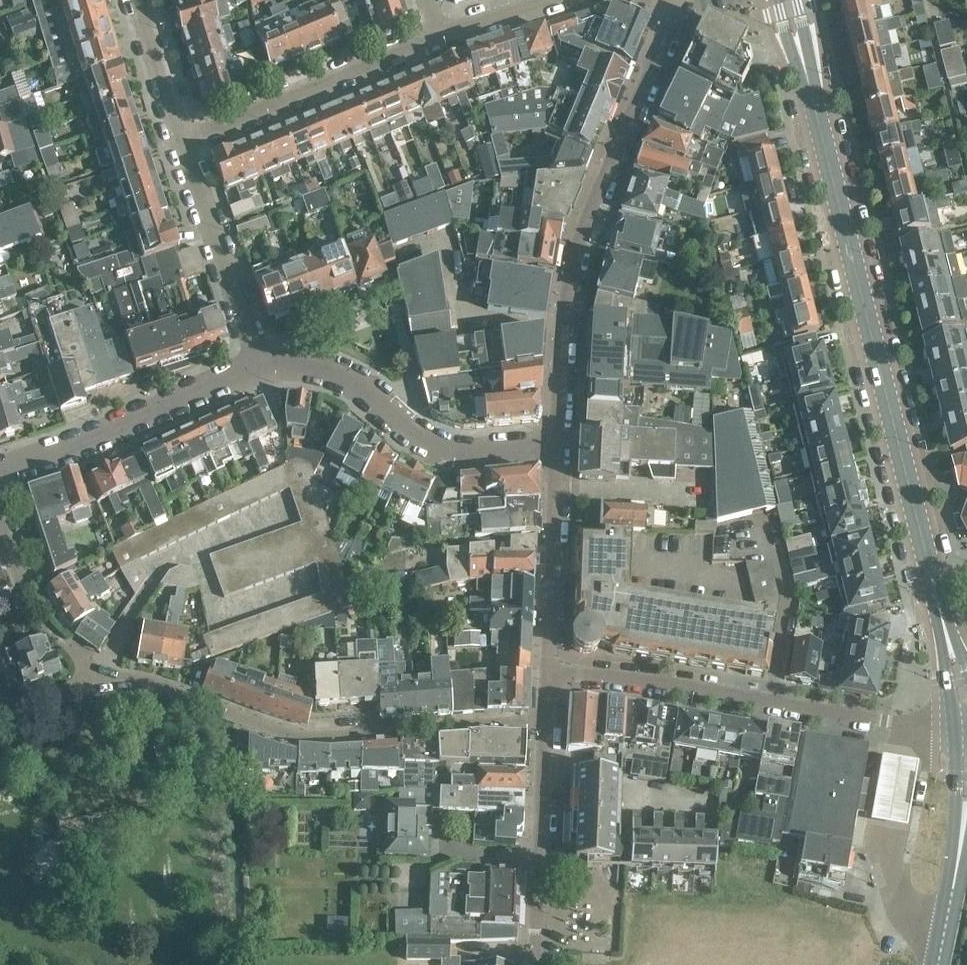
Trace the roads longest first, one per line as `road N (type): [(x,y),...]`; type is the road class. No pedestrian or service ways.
road 1 (secondary): [(927,563),(787,0)]
road 2 (residential): [(85,670),(313,741),(467,724),(546,725)]
road 3 (residential): [(674,1),(575,258),(555,452)]
road 4 (residential): [(966,729),(547,672)]
road 5 (residential): [(555,452),(439,449),(346,377),(311,366),(261,365)]
road 6 (residential): [(261,365),(60,451),(0,467)]
road 7 (residential): [(180,143),(437,36)]
road 8 (residential): [(546,725),(536,964)]
road 9 (residential): [(261,365),(180,143)]
road 10 (residential): [(555,452),(547,672)]
road 11 (secondary): [(937,964),(966,764)]
road 12 (secondary): [(966,720),(927,563)]
road 13 (residential): [(0,539),(31,606),(85,670)]
road 14 (residential): [(180,143),(137,0)]

